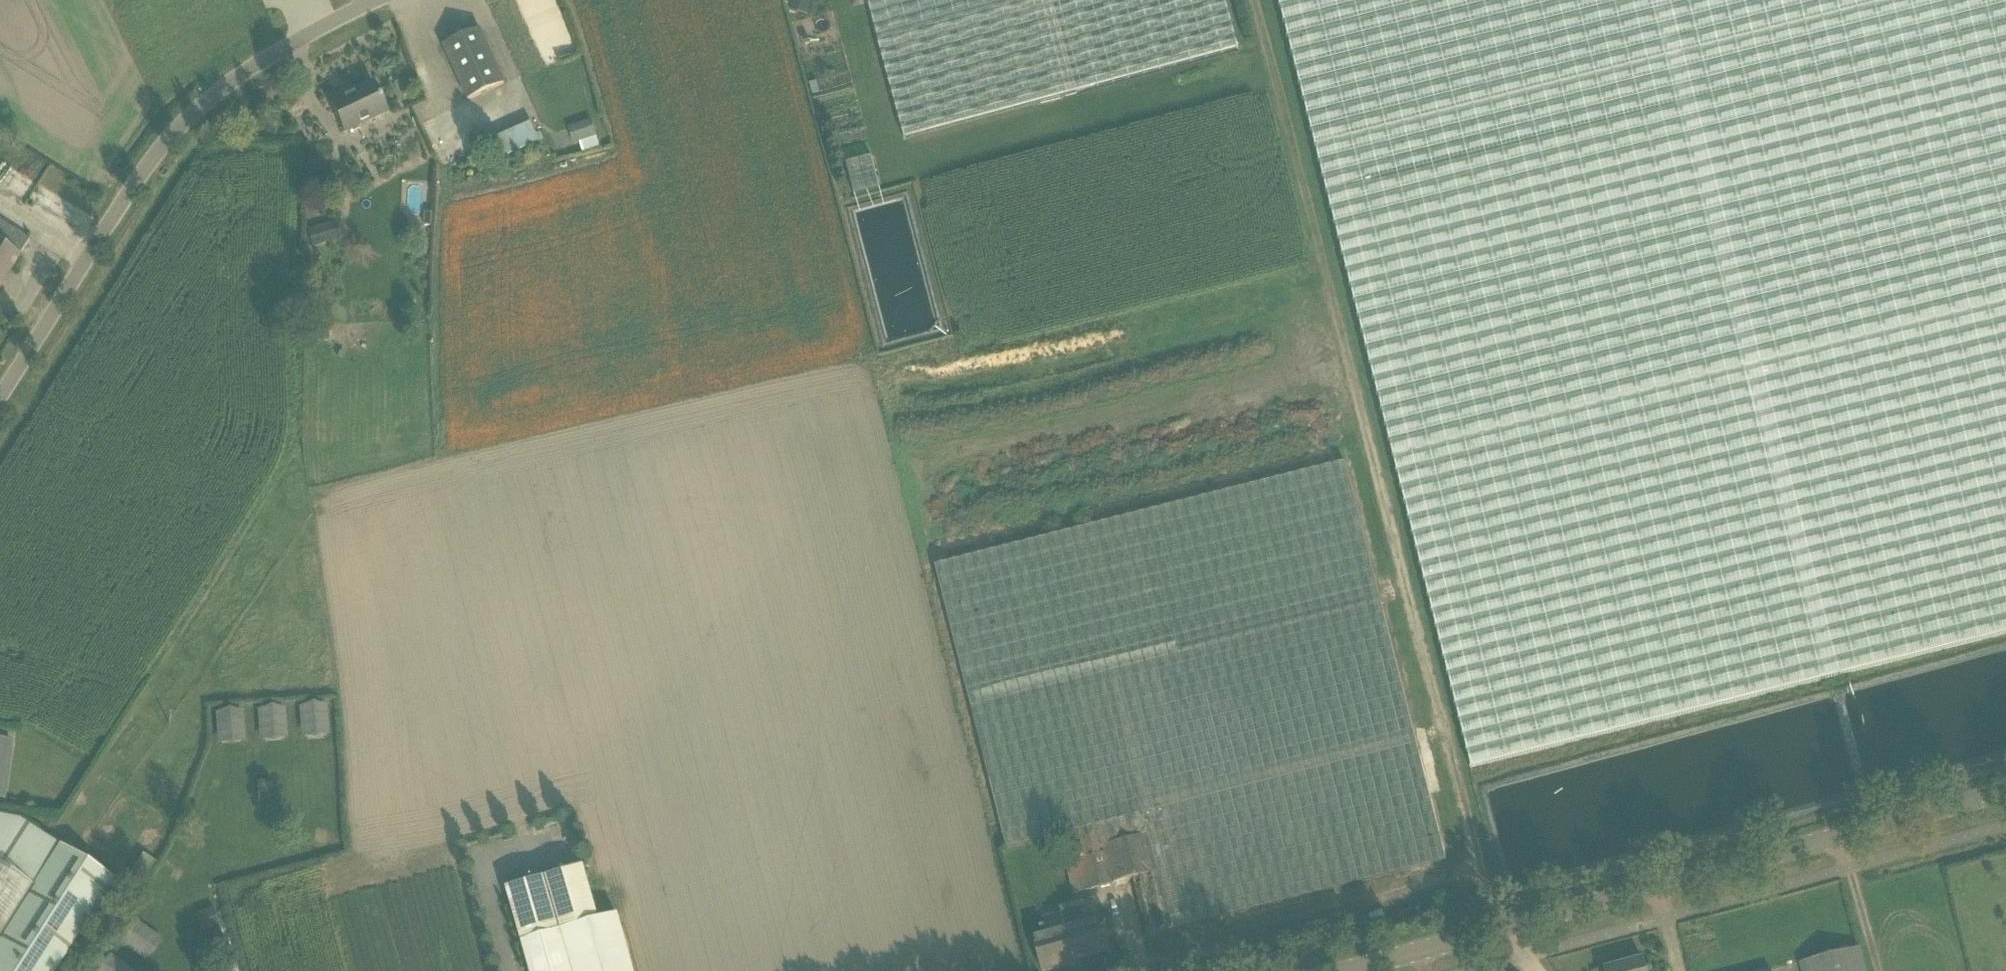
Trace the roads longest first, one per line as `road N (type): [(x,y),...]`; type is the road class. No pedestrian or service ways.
road 1 (tertiary): [(1351,970),(2005,790)]
road 2 (unclassified): [(0,384),(133,171),(199,95),(378,0)]

